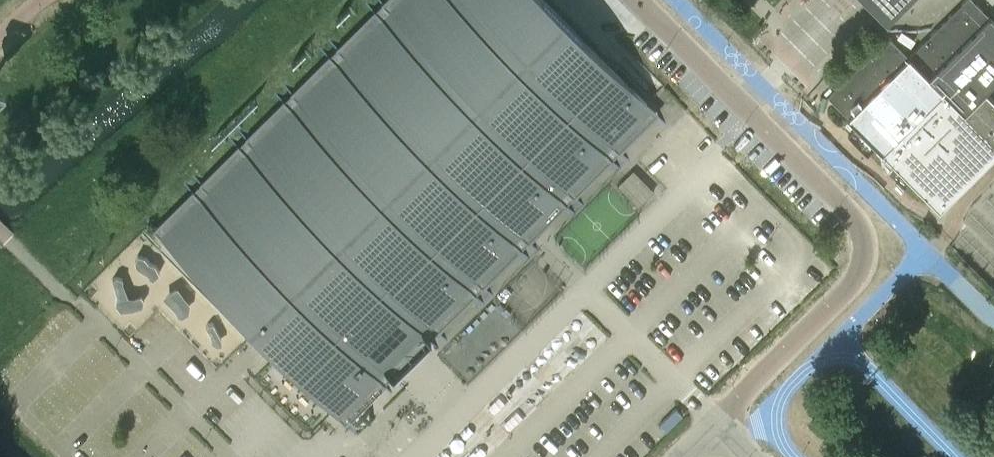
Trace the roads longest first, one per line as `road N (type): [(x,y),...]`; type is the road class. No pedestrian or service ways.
road 1 (residential): [(716,424),(858,278),(863,258),(858,229),(844,209),(751,115)]

